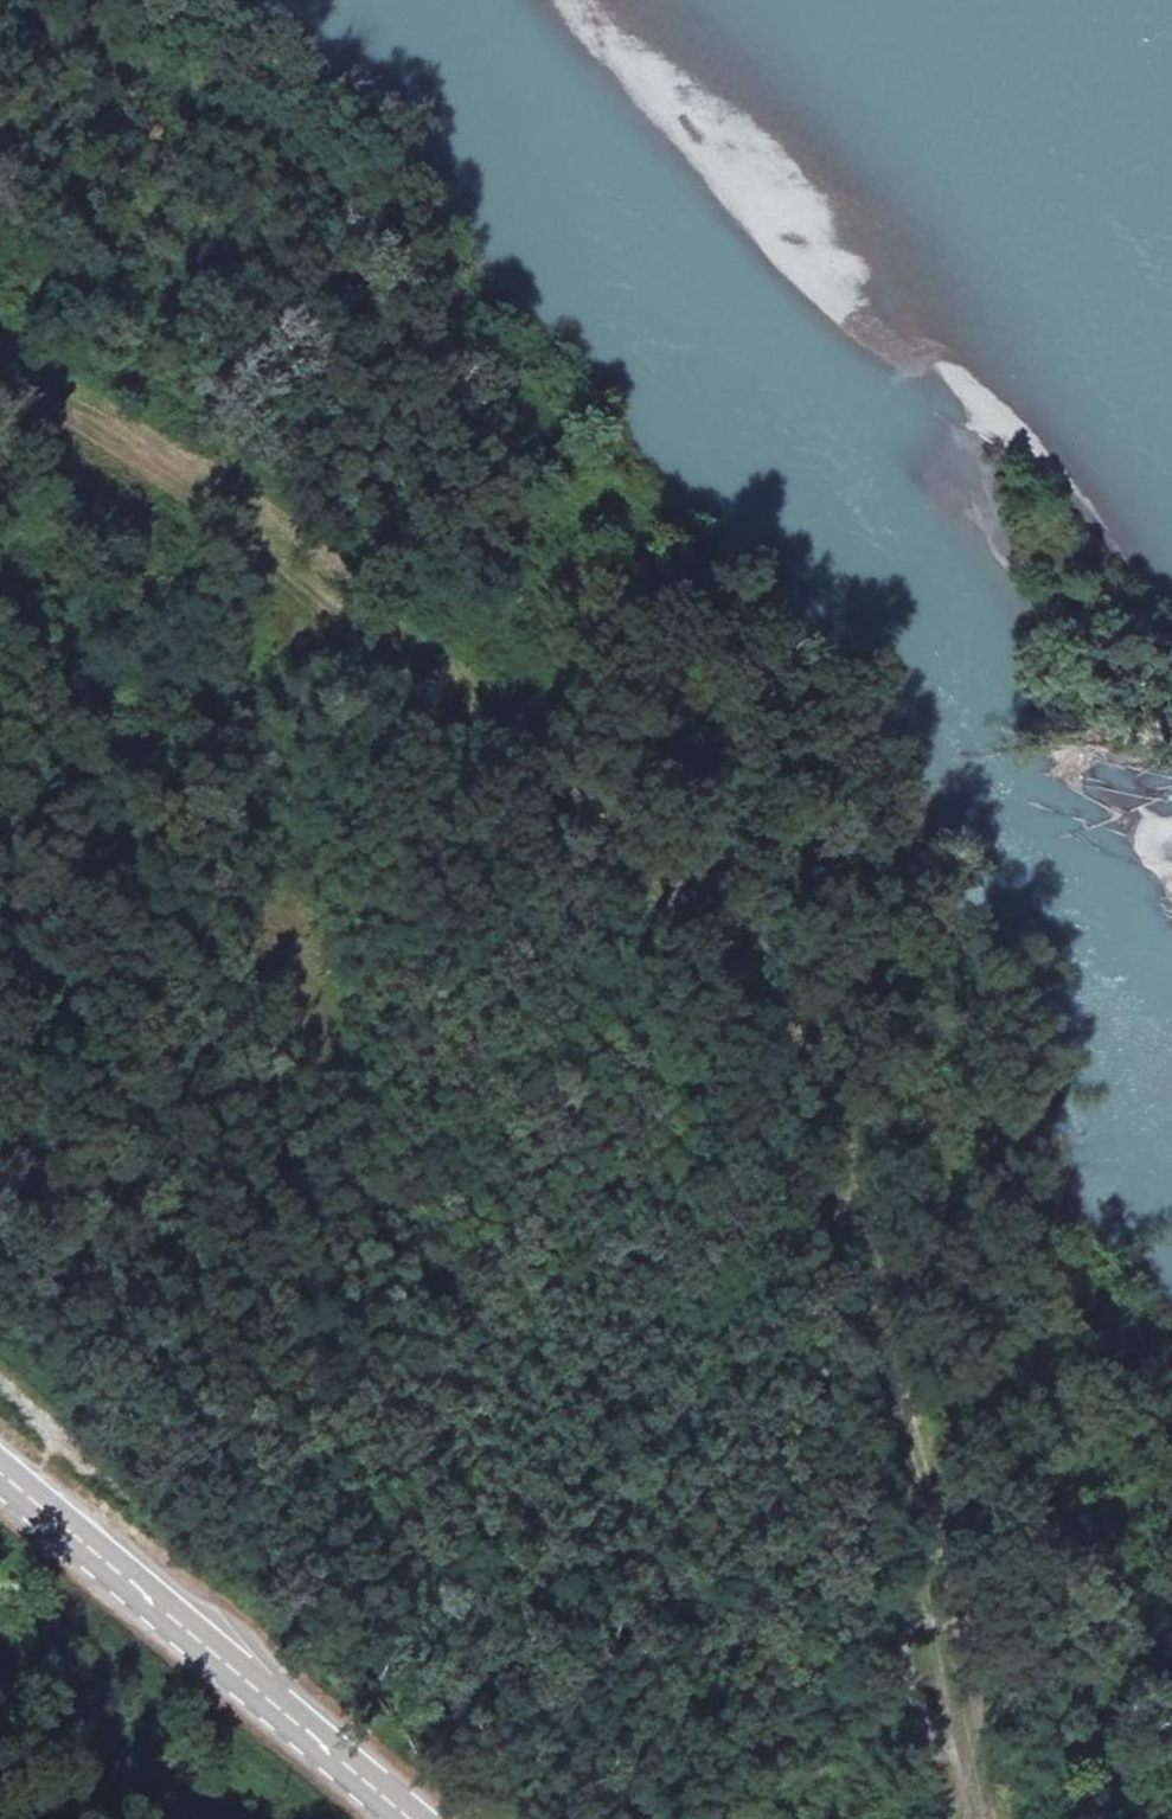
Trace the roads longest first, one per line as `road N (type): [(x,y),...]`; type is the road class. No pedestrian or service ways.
road 1 (primary): [(0,1466),(410,1818)]

